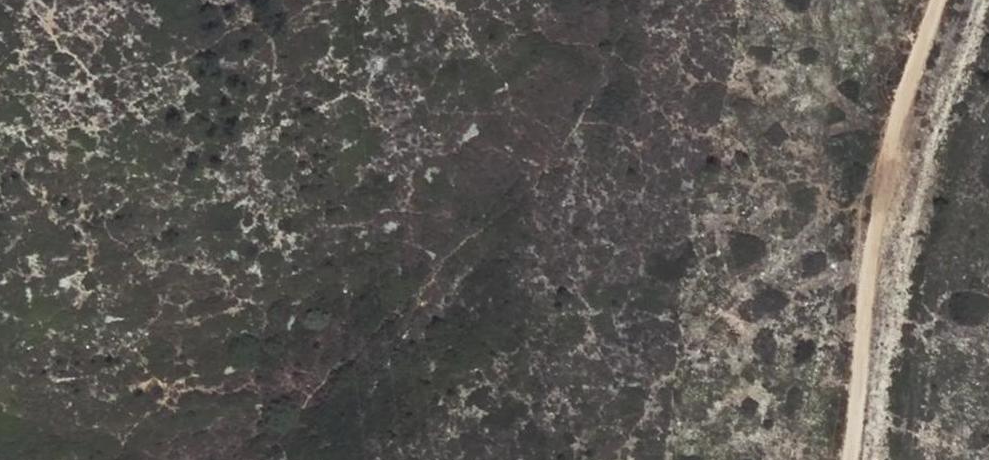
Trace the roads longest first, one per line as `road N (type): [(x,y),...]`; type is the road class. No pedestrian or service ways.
road 1 (track): [(936,0),(886,137),(846,459)]

